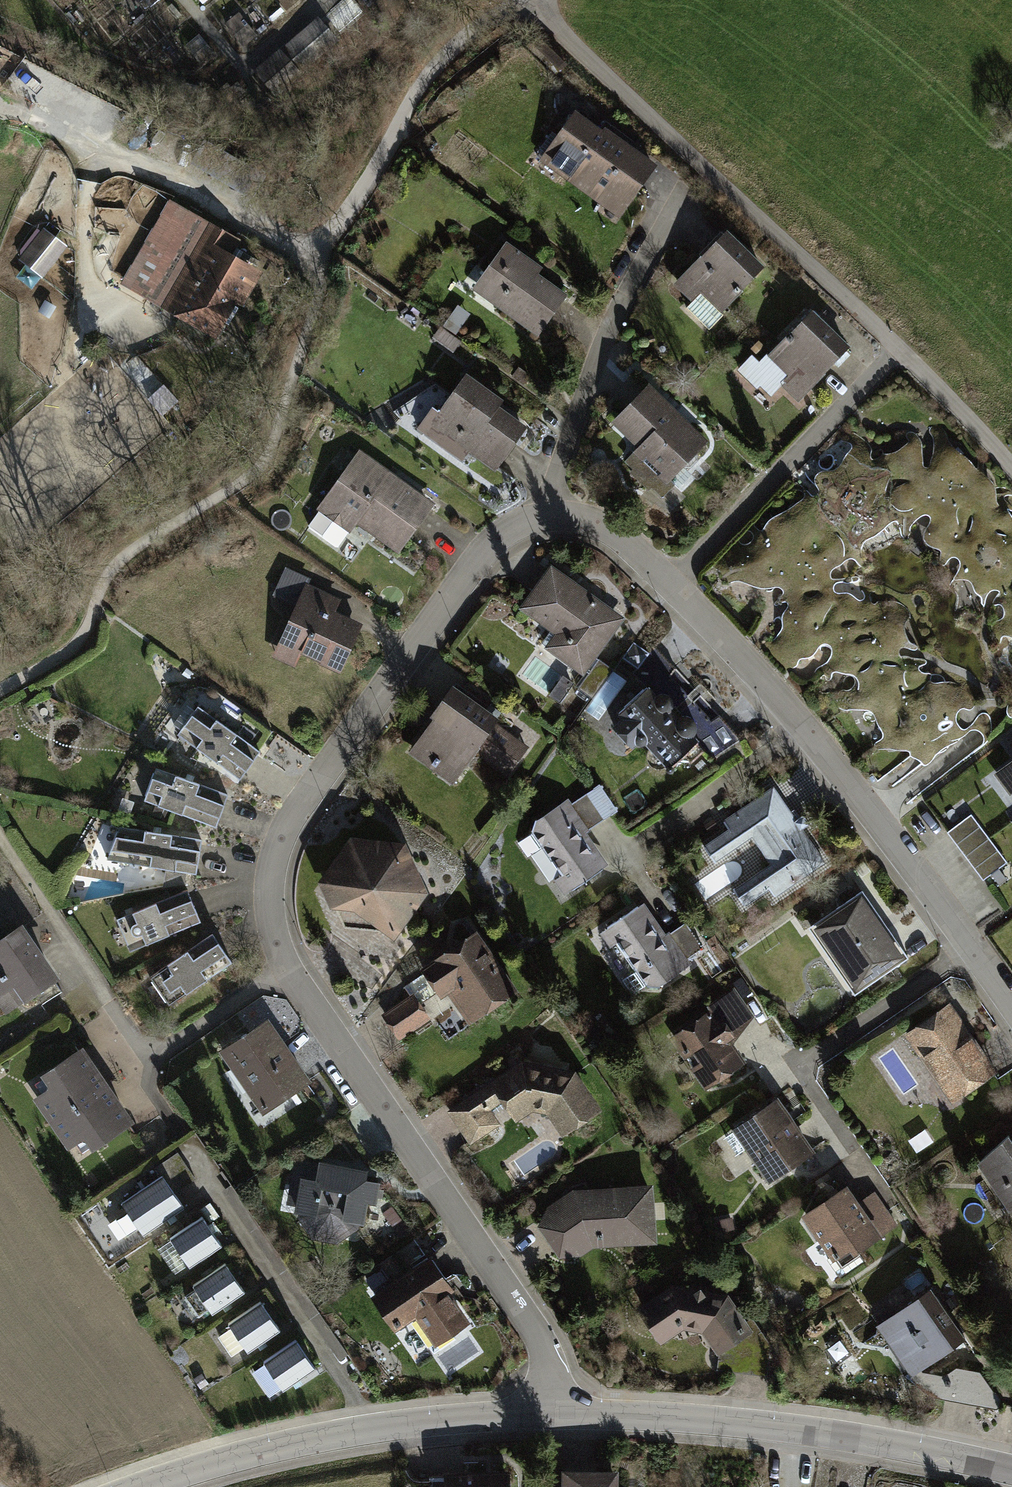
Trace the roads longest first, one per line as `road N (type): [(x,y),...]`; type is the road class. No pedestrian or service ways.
road 1 (residential): [(550,1411),(540,1339),(287,967),(271,917),(276,853),(292,817),(488,549),(513,528),(544,517),(574,517),(633,546),(805,726),(1011,1001)]
road 2 (track): [(522,0),(421,82),(318,263),(264,467),(121,558),(102,585),(84,639),(0,689)]
road 3 (residential): [(527,0),(1011,464)]
road 4 (residential): [(1011,1471),(853,1433),(723,1417),(550,1411)]
road 5 (residential): [(550,1411),(338,1434),(135,1486)]

